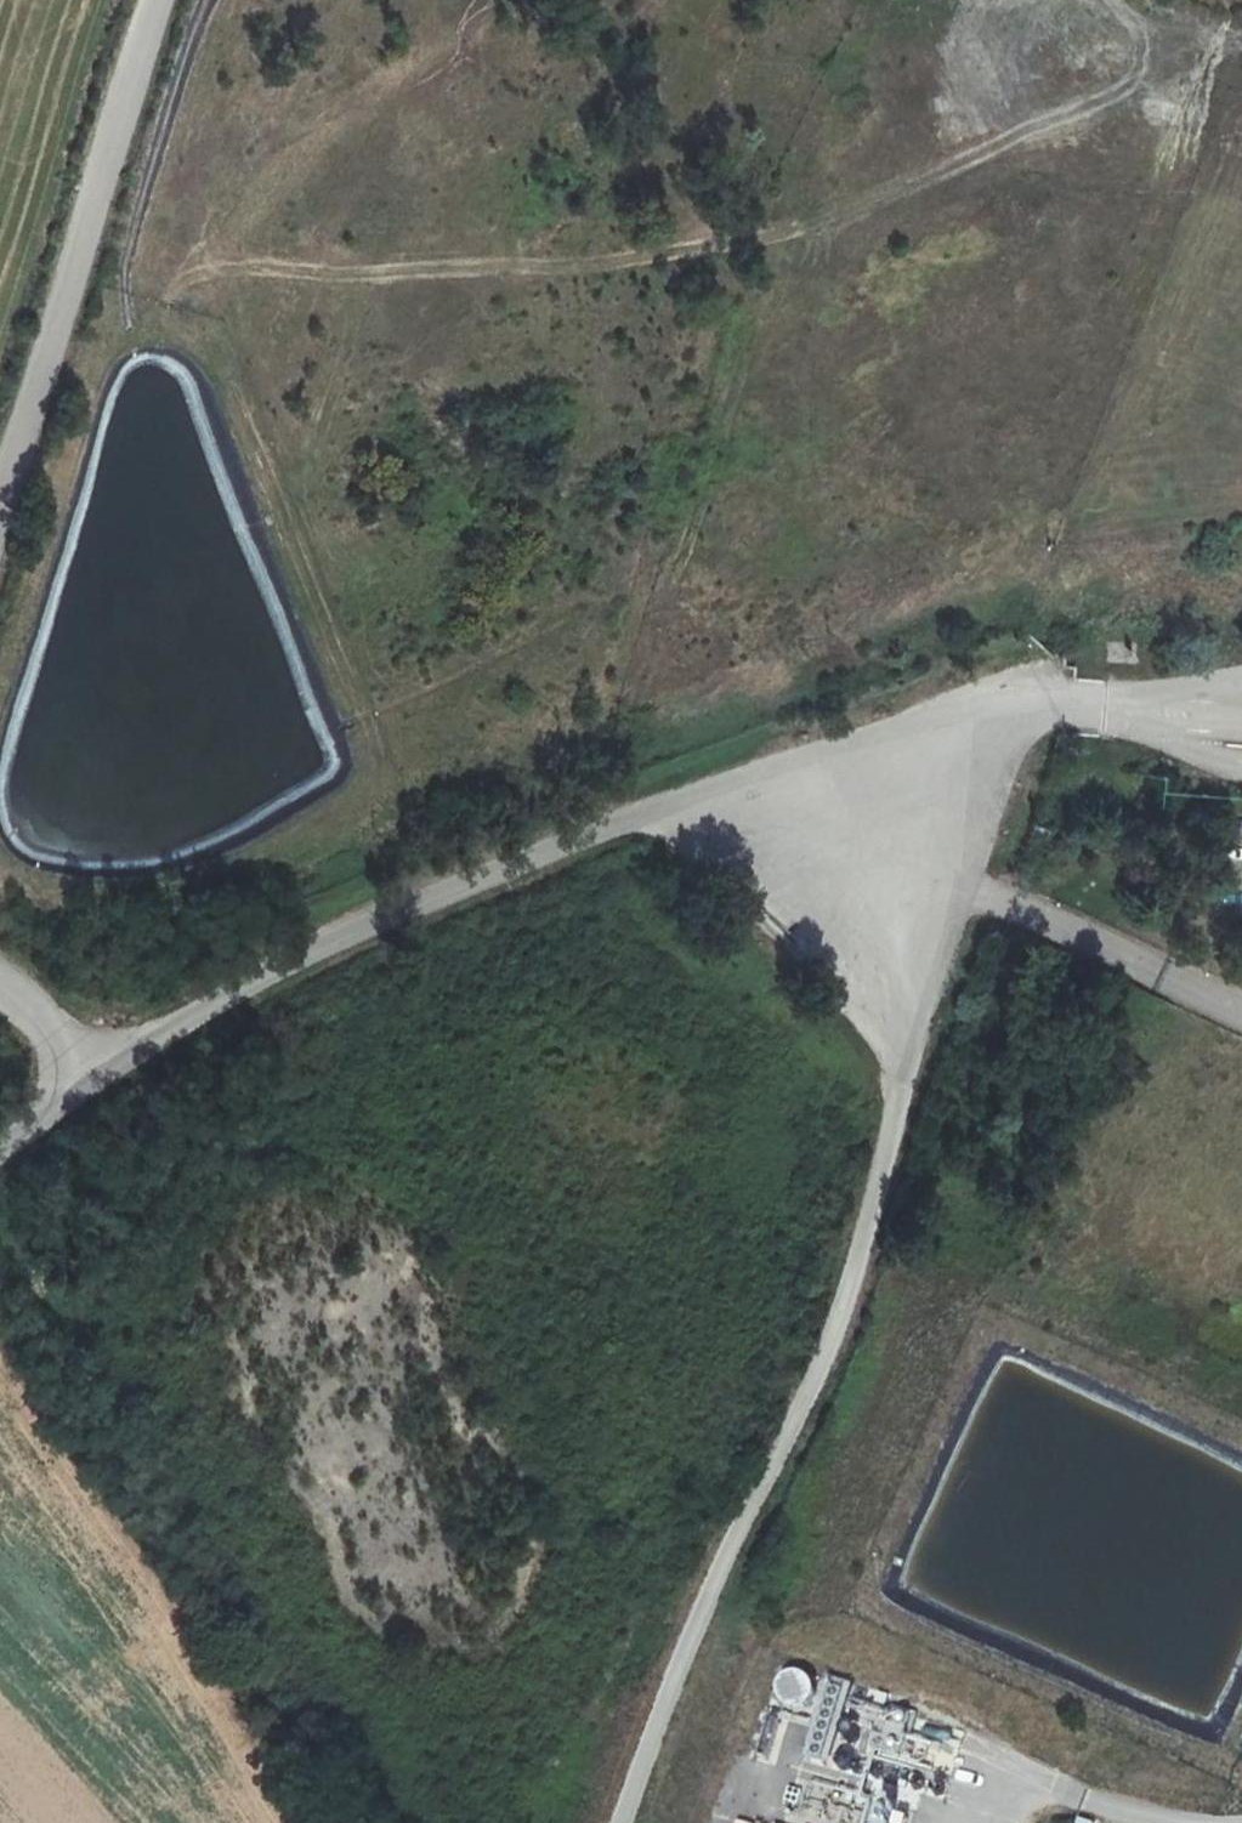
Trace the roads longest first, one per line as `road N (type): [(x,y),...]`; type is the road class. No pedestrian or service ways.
road 1 (unclassified): [(91,1076),(233,990),(577,849),(1021,709),(902,1084),(836,1323),(681,1654),(620,1822)]
road 2 (unclassified): [(0,508),(158,0)]
road 3 (unclassified): [(91,1076),(0,985)]

